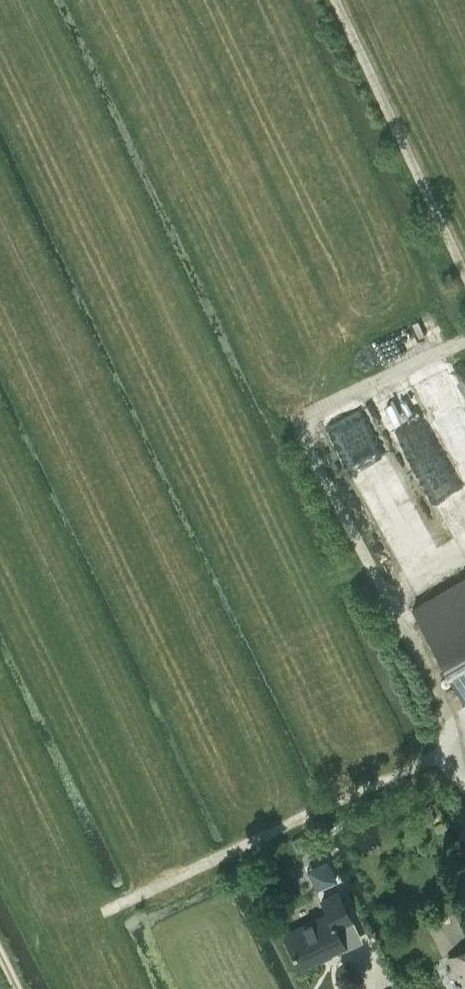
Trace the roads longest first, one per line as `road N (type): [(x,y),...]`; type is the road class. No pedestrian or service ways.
road 1 (track): [(464,268),(336,0)]

